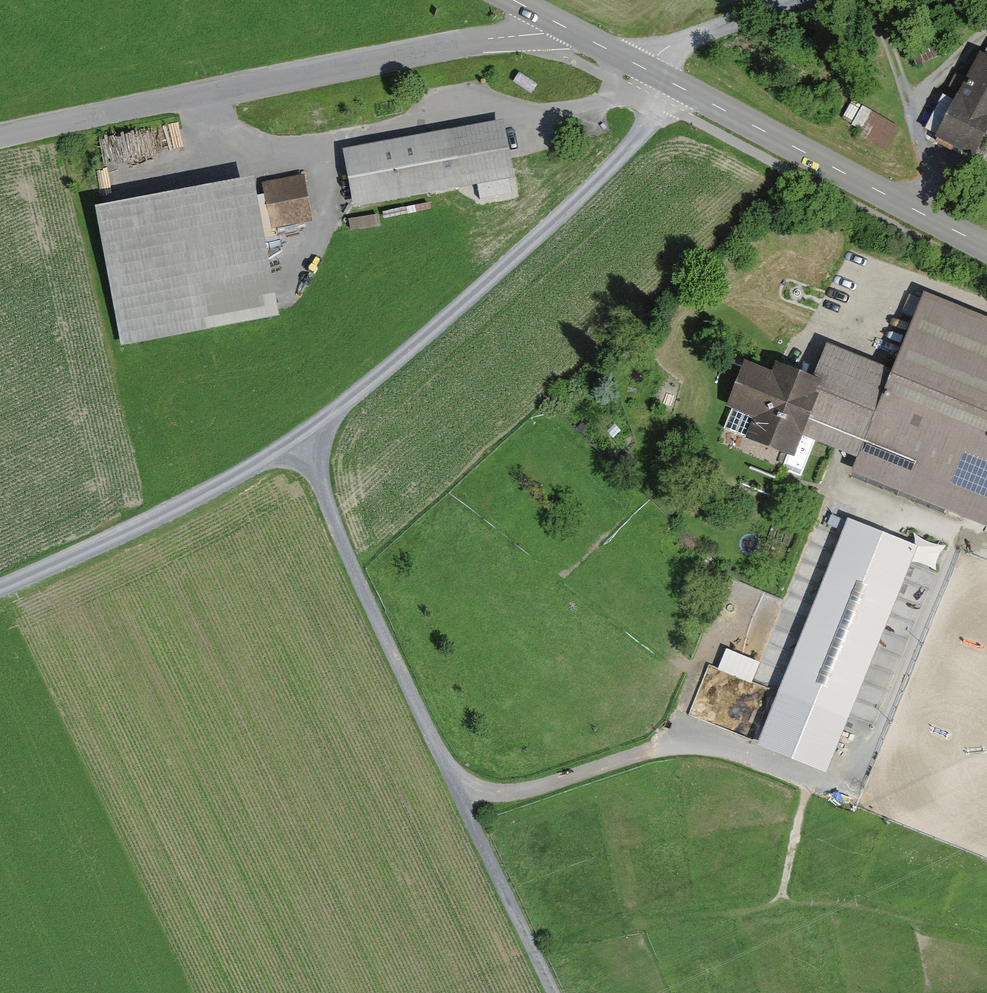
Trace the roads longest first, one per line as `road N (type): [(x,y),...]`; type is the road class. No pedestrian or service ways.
road 1 (track): [(0,588),(306,437),(601,175),(683,89)]
road 2 (track): [(306,437),(327,505),(550,992)]
road 3 (unclassified): [(569,30),(464,39),(0,137)]
road 4 (tertiary): [(569,30),(986,247)]
road 5 (track): [(454,779),(481,792),(522,789),(681,736)]
road 6 (track): [(870,0),(943,183)]
road 7 (track): [(797,0),(678,43),(646,70)]

